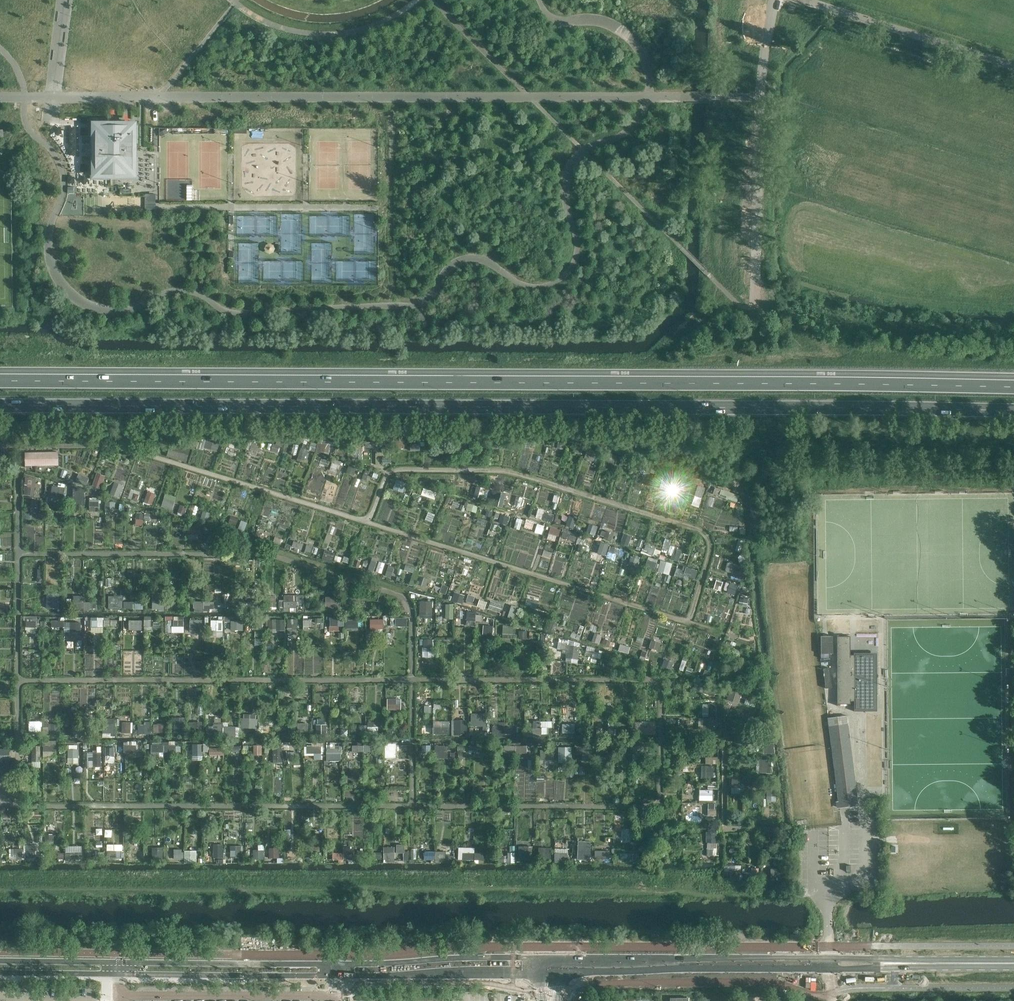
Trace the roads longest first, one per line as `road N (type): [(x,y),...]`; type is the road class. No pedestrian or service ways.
road 1 (trunk): [(0,405),(1013,411)]
road 2 (trunk): [(1013,386),(0,381)]
road 3 (secondary): [(829,957),(547,957)]
road 4 (secondary): [(555,973),(829,970)]
road 5 (unclassified): [(1013,66),(808,0)]
road 6 (residential): [(121,995),(336,994)]
road 7 (secondary): [(336,964),(121,963)]
road 8 (secondary): [(121,973),(335,975)]
road 9 (secondary): [(547,957),(336,964)]
road 10 (secondary): [(335,975),(540,974)]
road 11 (secondary): [(121,963),(0,961)]
road 12 (secondary): [(0,972),(121,973)]

